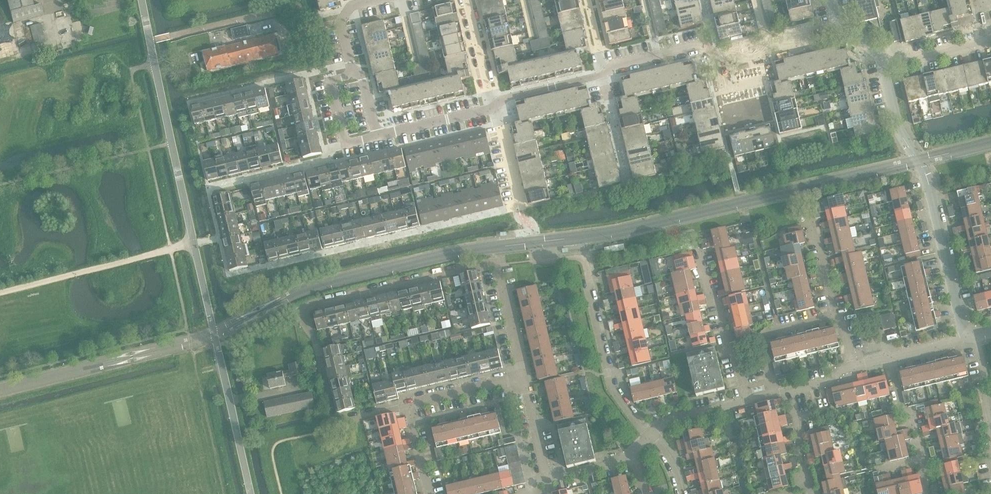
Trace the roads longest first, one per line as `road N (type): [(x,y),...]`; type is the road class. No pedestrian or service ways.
road 1 (residential): [(251,493),(141,0)]
road 2 (residential): [(966,336),(928,180),(897,124),(884,66)]
road 3 (residential): [(303,310),(335,428),(407,406)]
road 4 (residential): [(303,310),(494,261)]
road 5 (residential): [(652,437),(611,386),(588,280)]
road 6 (residential): [(376,138),(340,22),(355,5),(377,0)]
road 7 (residential): [(746,402),(698,249)]
road 8 (residential): [(774,395),(761,343),(767,335),(835,316)]
road 9 (residential): [(721,56),(844,26)]
road 10 (residential): [(602,74),(699,45),(721,56)]
road 11 (residential): [(376,138),(493,106)]
road 12 (residential): [(522,378),(494,261)]

